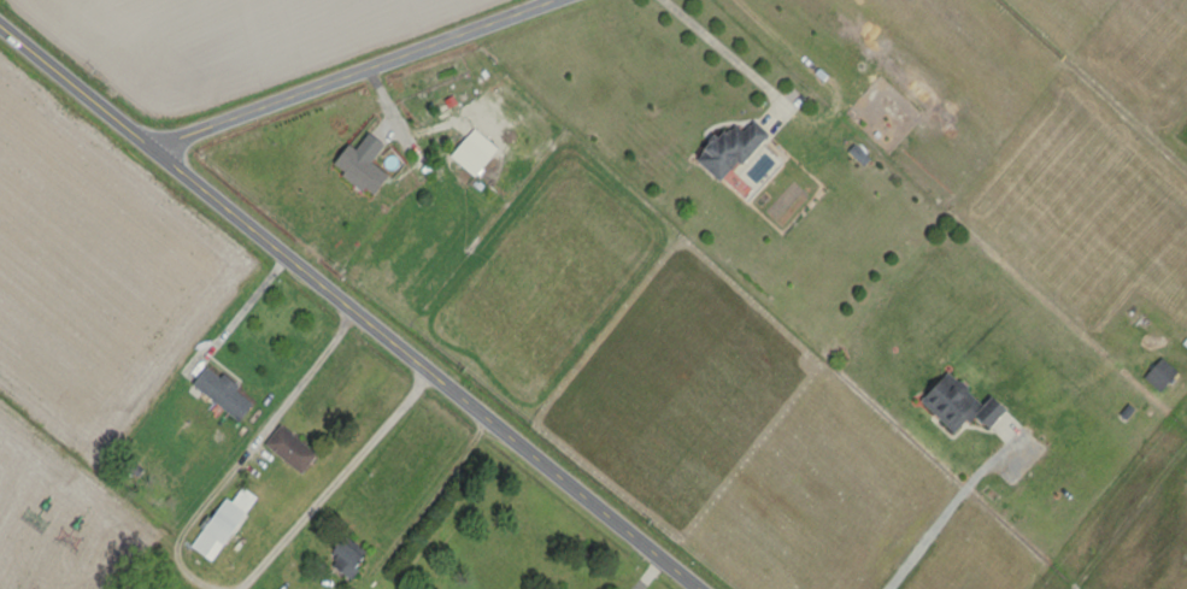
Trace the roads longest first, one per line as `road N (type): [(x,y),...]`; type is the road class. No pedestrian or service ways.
road 1 (secondary): [(699,588),(0,25)]
road 2 (residential): [(149,146),(248,120),(583,0)]

